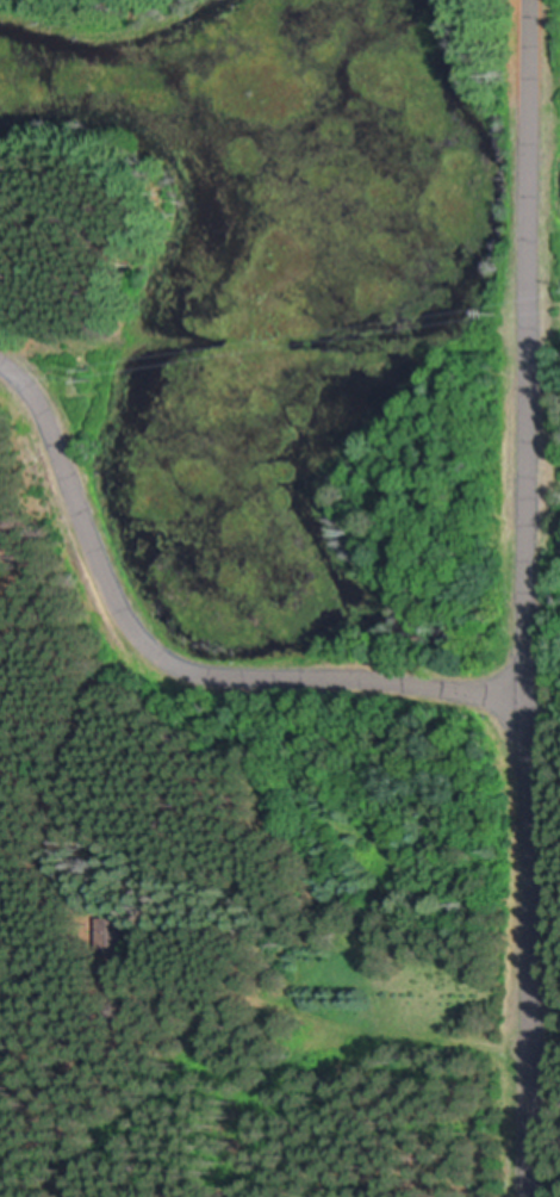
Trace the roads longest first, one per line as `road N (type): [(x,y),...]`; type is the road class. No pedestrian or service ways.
road 1 (residential): [(530,1196),(524,513),(531,0)]
road 2 (residential): [(527,701),(438,684),(210,676),(169,665),(135,632),(42,414),(0,366)]

